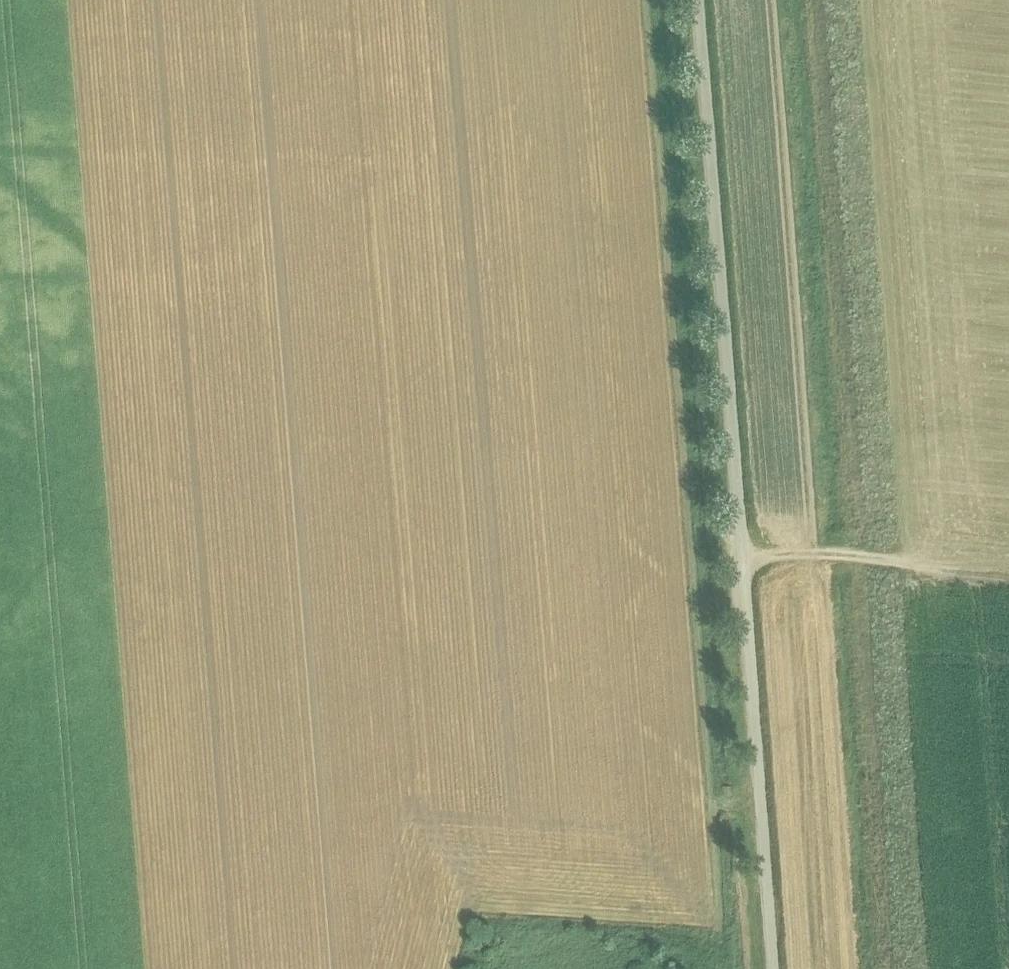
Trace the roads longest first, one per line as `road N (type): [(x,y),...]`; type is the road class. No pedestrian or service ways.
road 1 (unclassified): [(772,968),(700,0)]
road 2 (track): [(742,558),(807,554),(1008,570)]

